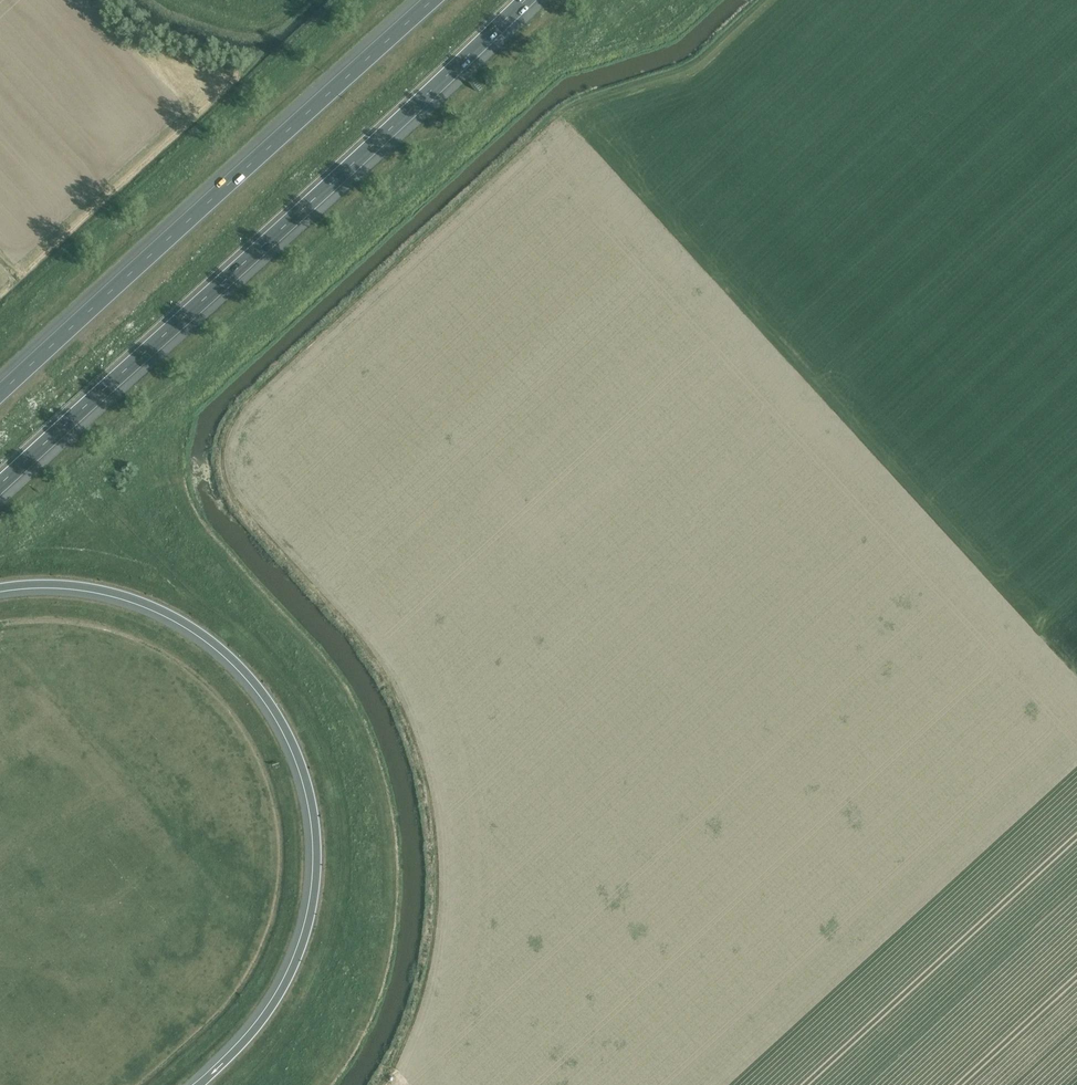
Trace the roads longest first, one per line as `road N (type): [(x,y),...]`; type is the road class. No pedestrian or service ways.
road 1 (motorway): [(0,591),(75,588),(118,596),(207,640),(249,678),(299,765),(313,835),(301,940),(267,1013),(199,1084)]
road 2 (motorway): [(0,484),(522,0)]
road 3 (motorway): [(432,0),(0,394)]

